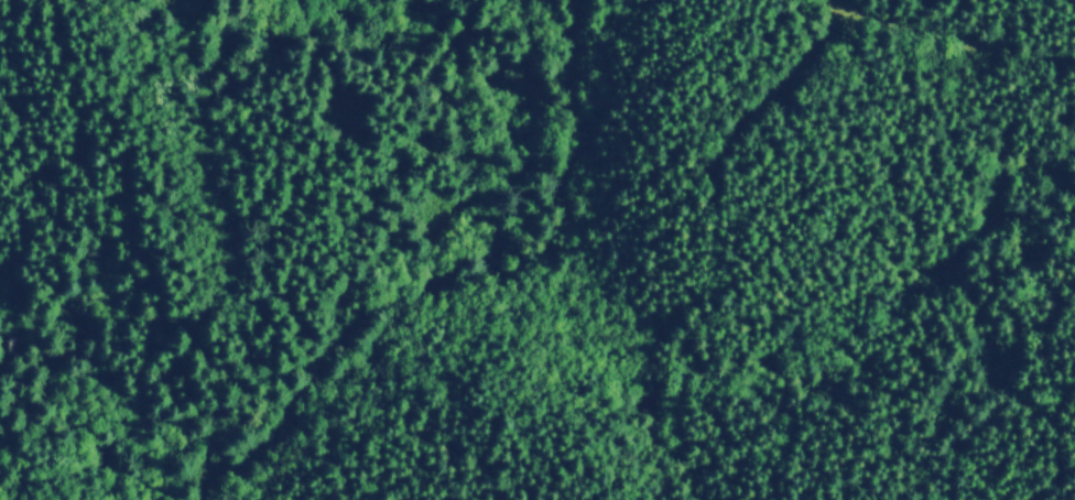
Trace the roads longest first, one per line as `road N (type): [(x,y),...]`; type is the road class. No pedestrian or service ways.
road 1 (track): [(577,0),(567,160),(549,200),(510,246),(466,276),(411,289),(370,316),(283,421),(203,499)]
road 2 (track): [(143,0),(248,280),(283,421)]
road 3 (track): [(728,265),(728,182),(741,138),(813,67),(846,17)]
road 4 (track): [(832,0),(846,17),(944,50),(1031,67),(1074,65)]
road 5 (track): [(972,499),(965,449),(1013,395),(1047,329),(1074,297)]

